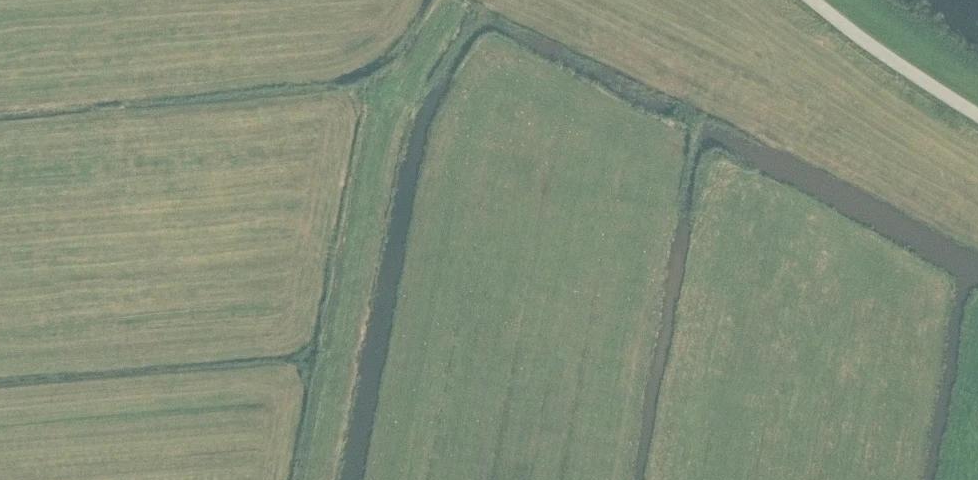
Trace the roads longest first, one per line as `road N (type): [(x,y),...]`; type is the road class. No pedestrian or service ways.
road 1 (unclassified): [(814,0),(977,114)]

